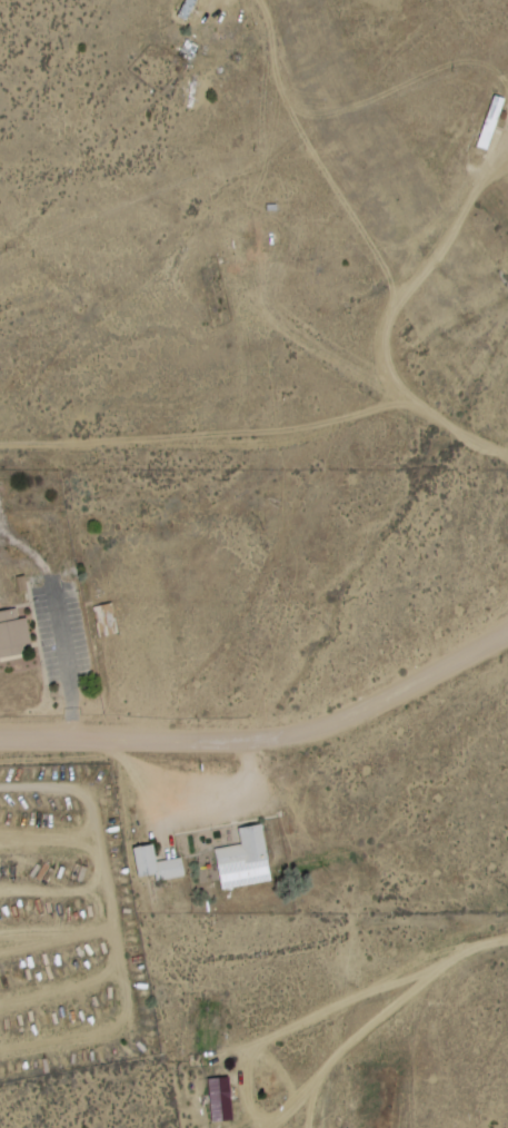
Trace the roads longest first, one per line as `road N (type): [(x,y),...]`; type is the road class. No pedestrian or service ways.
road 1 (tertiary): [(0,738),(259,740),(313,732),(507,635)]

